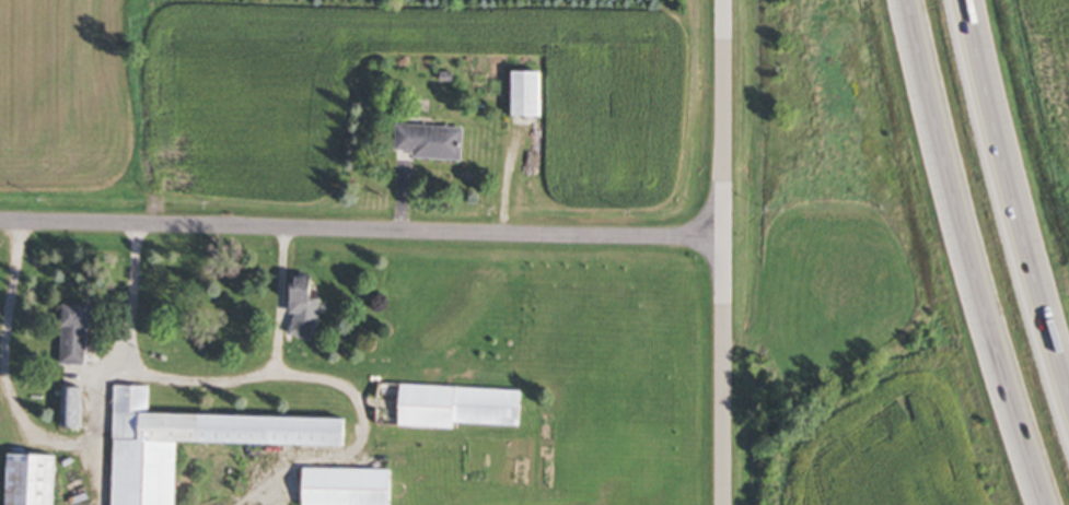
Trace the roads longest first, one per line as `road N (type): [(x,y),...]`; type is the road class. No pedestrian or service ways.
road 1 (residential): [(722,236),(0,218)]
road 2 (motorway): [(902,0),(965,263),(1042,504)]
road 3 (residential): [(721,0),(723,504)]
road 4 (motorway): [(1068,405),(962,0)]

